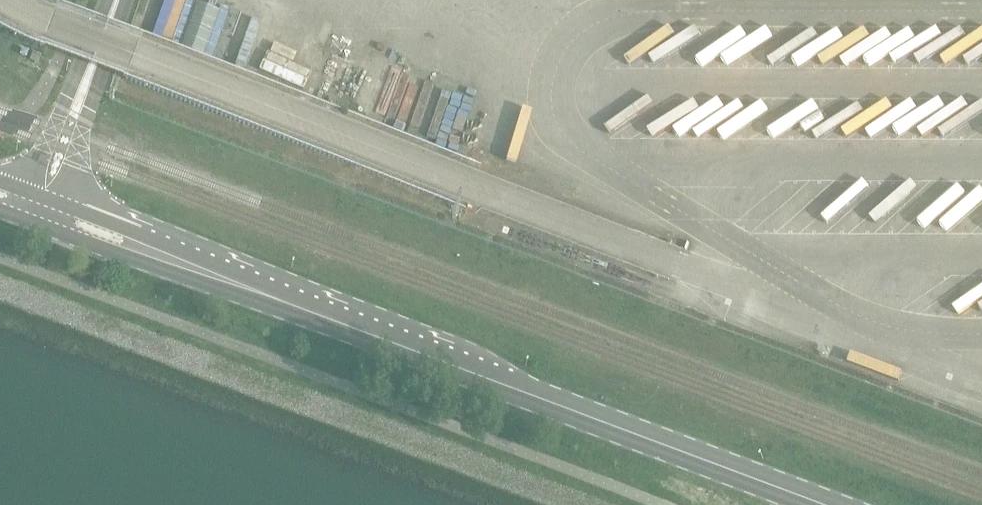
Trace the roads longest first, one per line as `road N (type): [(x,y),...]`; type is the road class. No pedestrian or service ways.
road 1 (unclassified): [(824,504),(41,211)]
road 2 (unclassified): [(41,211),(115,0)]

